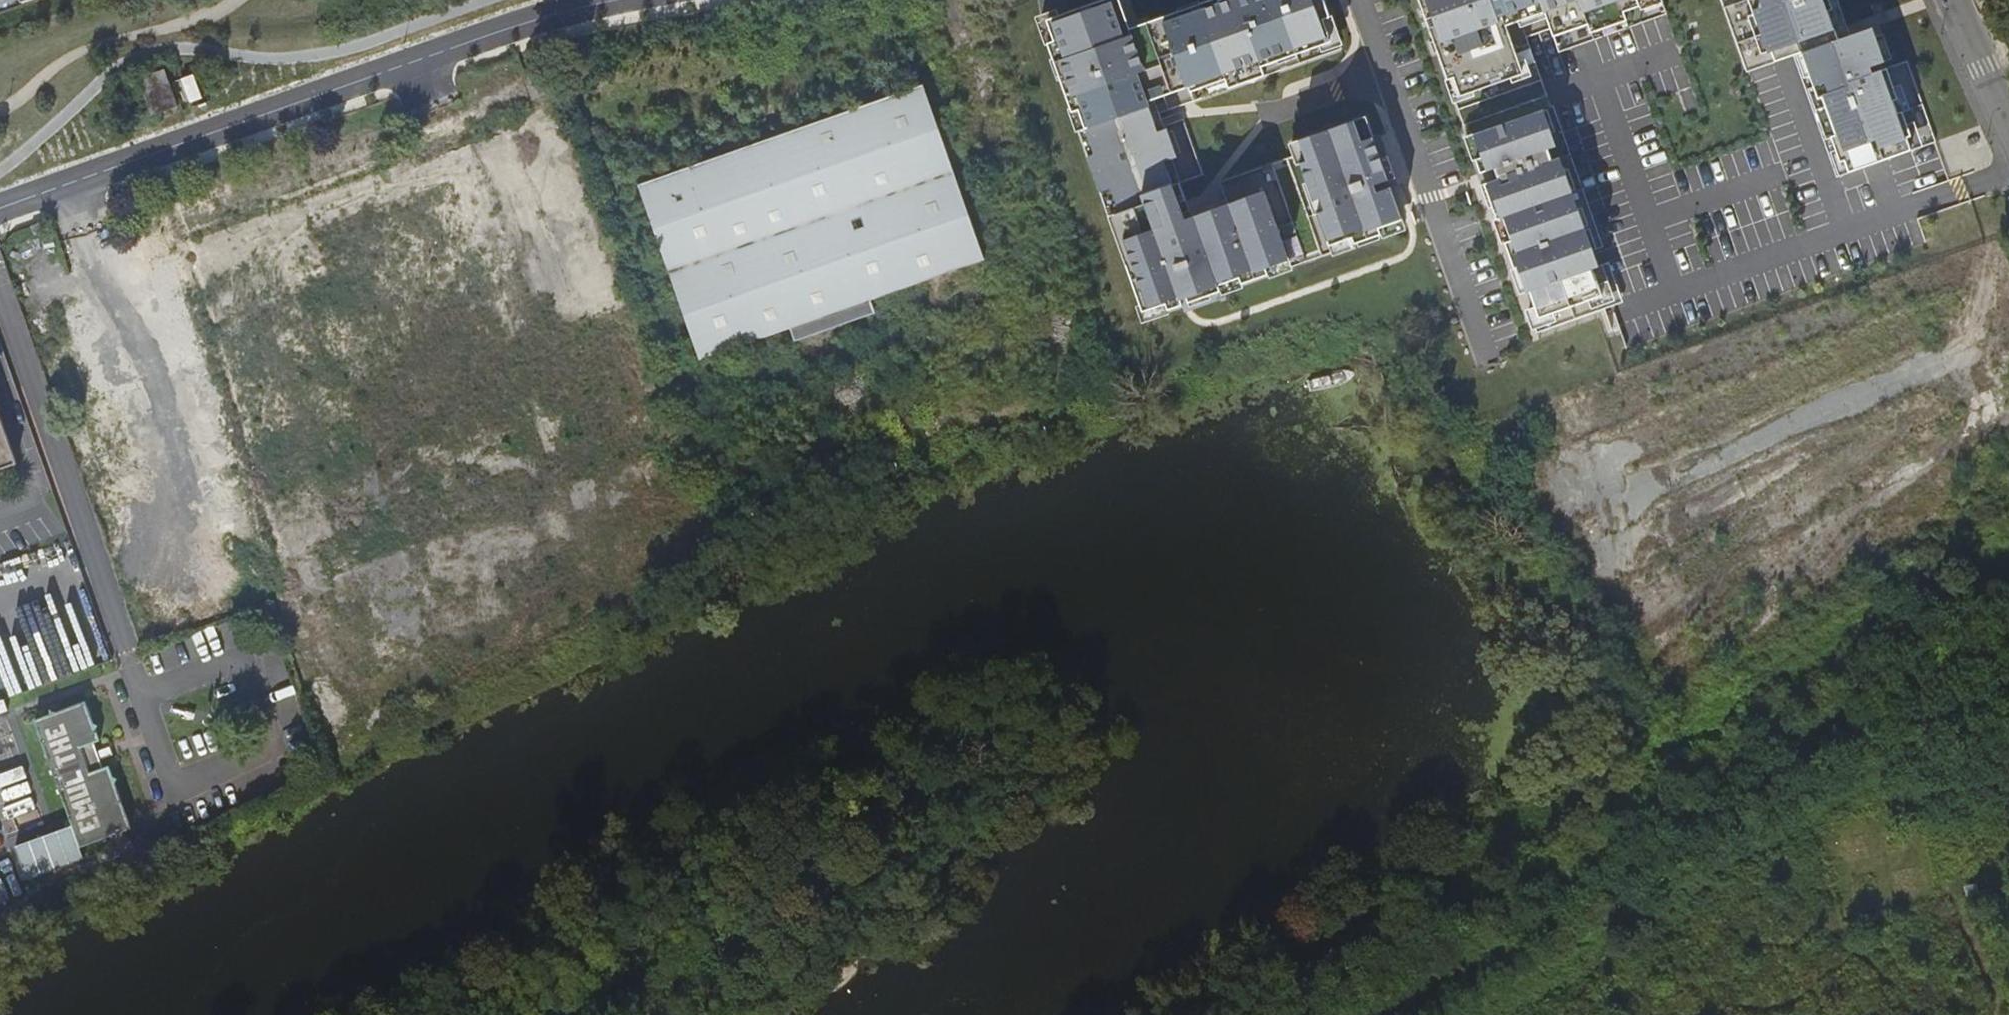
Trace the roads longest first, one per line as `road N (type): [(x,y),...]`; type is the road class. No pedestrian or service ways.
road 1 (residential): [(0,208),(538,17),(616,0)]
road 2 (residential): [(1364,0),(1488,366)]
road 3 (residential): [(1953,0),(2008,126)]

